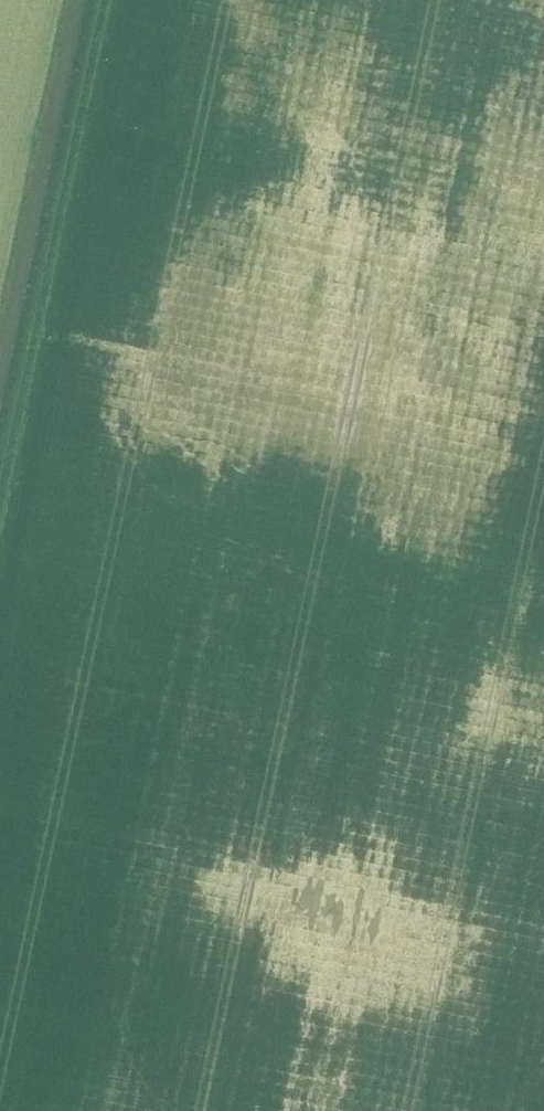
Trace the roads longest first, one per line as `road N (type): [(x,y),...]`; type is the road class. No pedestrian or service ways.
road 1 (track): [(0,493),(101,0)]

